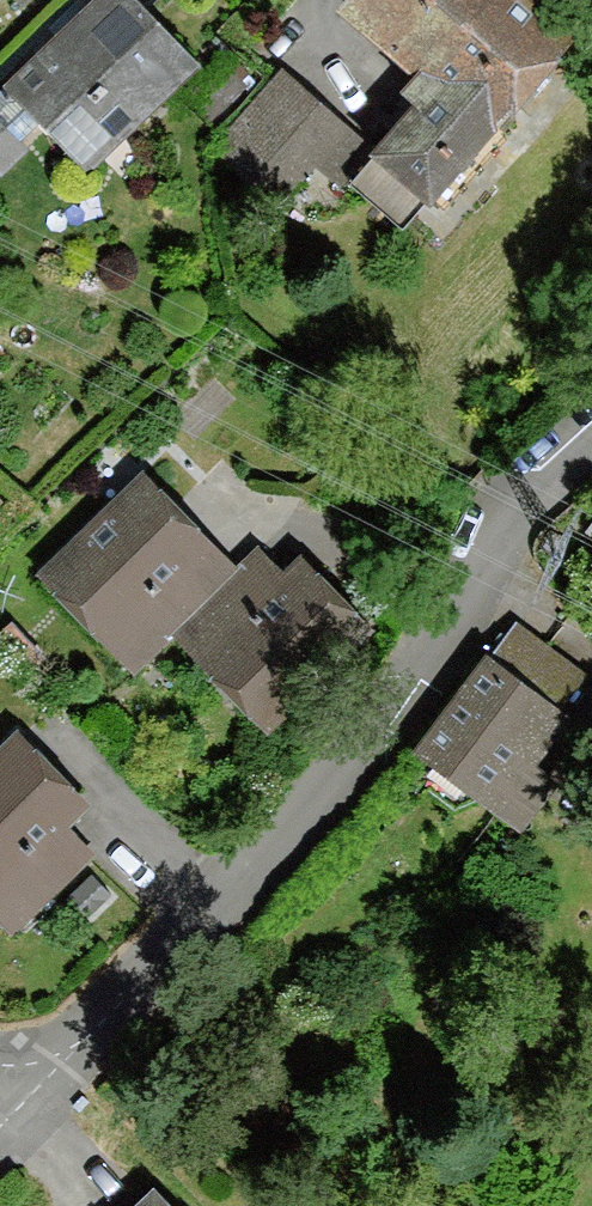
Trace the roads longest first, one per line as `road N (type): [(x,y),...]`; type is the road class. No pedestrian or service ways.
road 1 (residential): [(14,1118),(450,654),(517,532),(591,443)]

